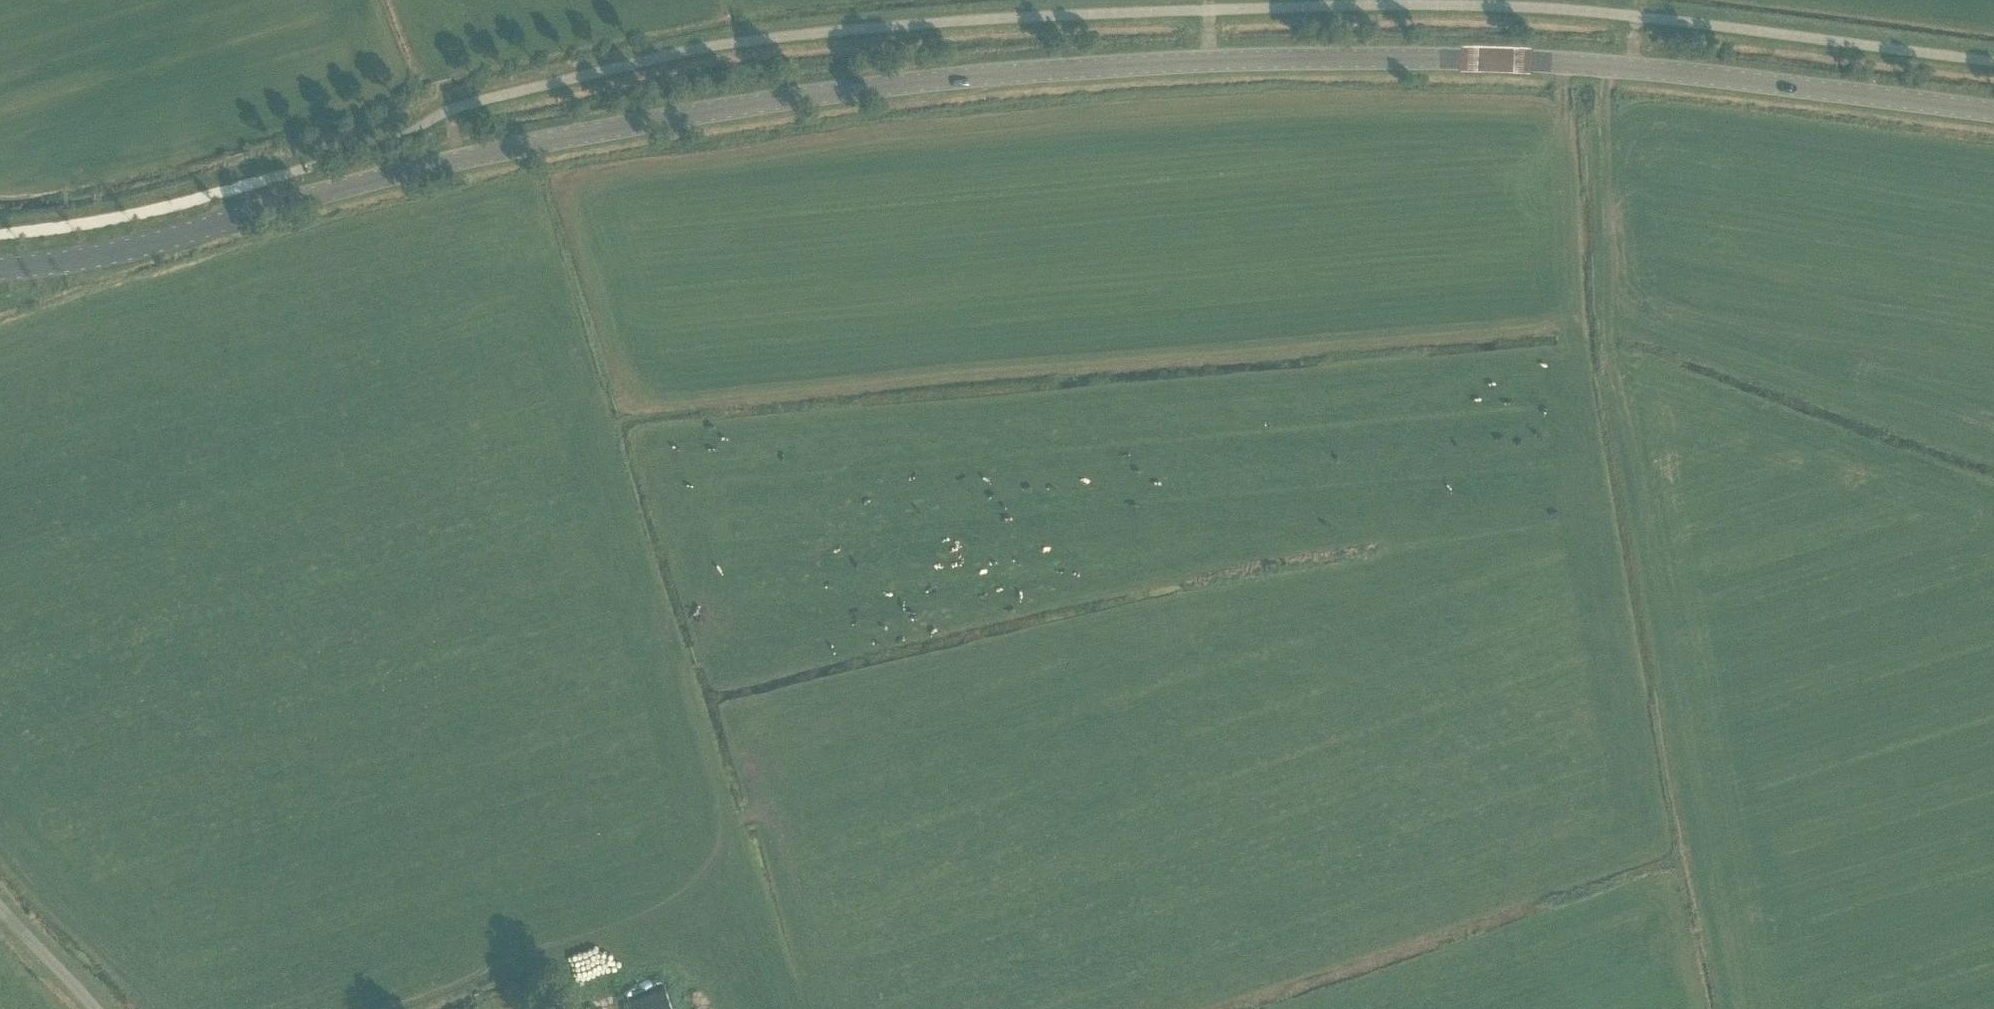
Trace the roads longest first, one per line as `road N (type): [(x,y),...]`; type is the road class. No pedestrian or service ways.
road 1 (secondary): [(0,270),(161,241),(498,152),(803,96),(950,79),(1209,62),(1516,61),(1993,113)]
road 2 (unclassified): [(85,1008),(0,922)]

